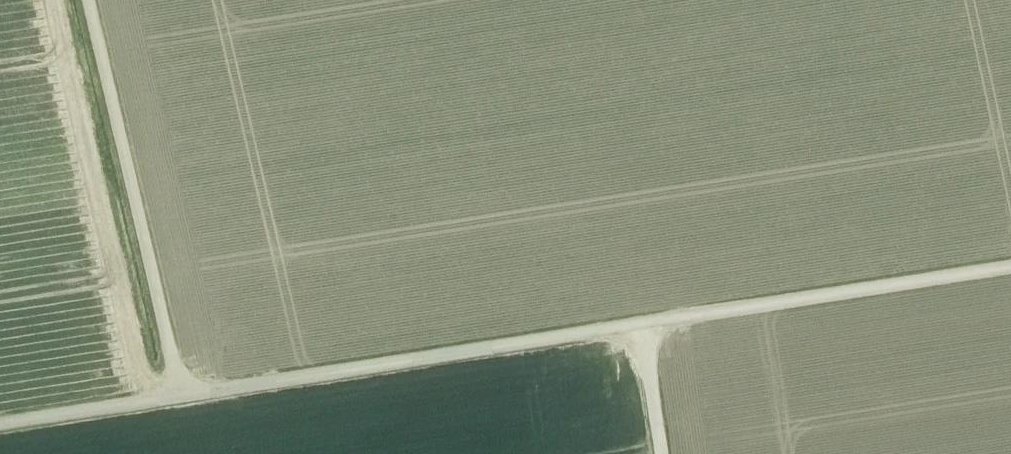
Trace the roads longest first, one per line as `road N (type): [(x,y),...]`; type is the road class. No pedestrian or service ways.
road 1 (track): [(0,423),(1010,267)]
road 2 (track): [(180,396),(88,0)]
road 3 (track): [(662,453),(643,324)]

